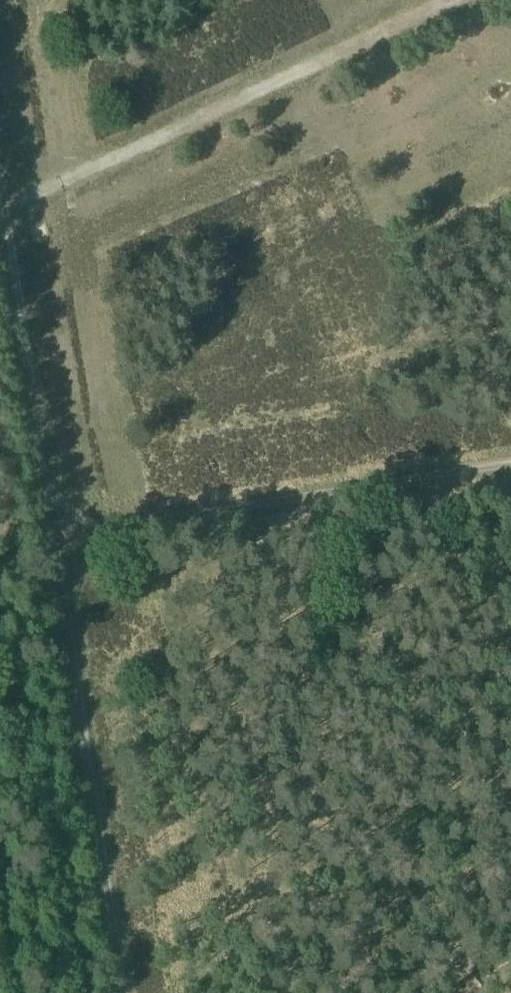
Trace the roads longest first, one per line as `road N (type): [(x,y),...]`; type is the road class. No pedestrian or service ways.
road 1 (track): [(510,459),(43,526)]
road 2 (track): [(43,526),(115,992)]
road 3 (track): [(0,193),(430,0)]
road 4 (track): [(0,238),(43,526)]

